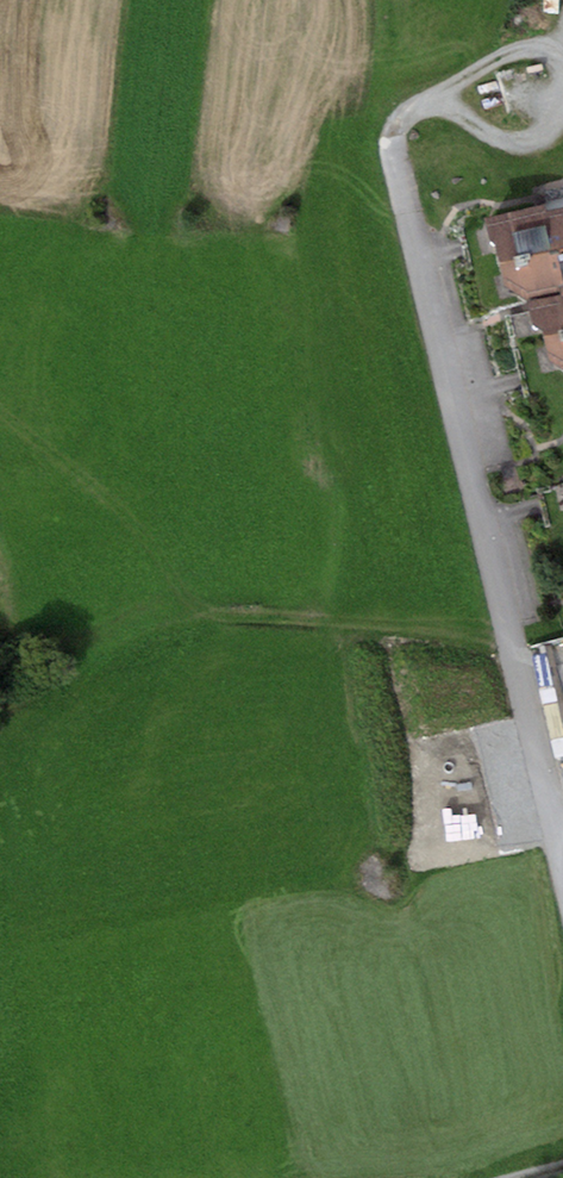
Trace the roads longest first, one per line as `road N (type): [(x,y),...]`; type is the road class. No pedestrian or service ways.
road 1 (residential): [(562,858),(399,150)]
road 2 (track): [(0,743),(14,723),(138,639),(173,625),(229,617),(360,623),(516,654)]
road 3 (track): [(437,95),(481,131),(525,145),(544,139),(562,117)]
road 4 (track): [(21,922),(0,792)]
road 5 (track): [(485,66),(408,113),(398,130),(399,150)]

